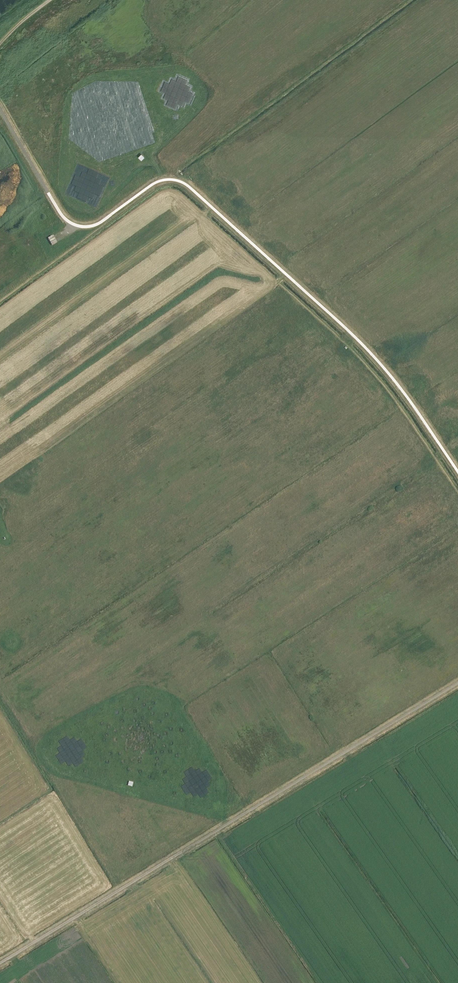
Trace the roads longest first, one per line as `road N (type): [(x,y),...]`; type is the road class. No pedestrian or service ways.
road 1 (unclassified): [(0,963),(457,683)]
road 2 (track): [(0,444),(17,417),(215,274),(267,282),(285,274)]
road 3 (track): [(227,824),(50,765)]
road 4 (unclassified): [(90,226),(64,218),(0,109)]

